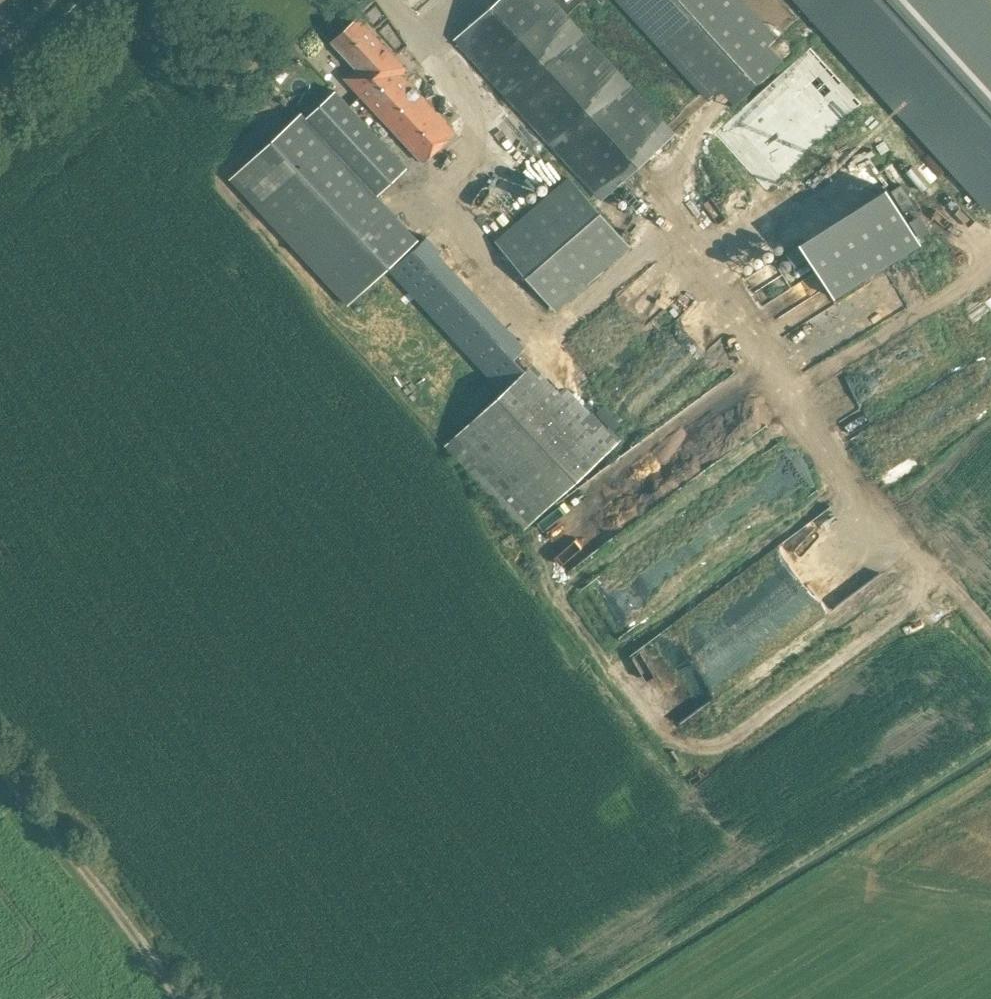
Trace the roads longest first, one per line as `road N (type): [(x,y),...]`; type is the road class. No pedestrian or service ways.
road 1 (track): [(990,636),(674,236)]
road 2 (track): [(176,998),(0,769)]
road 3 (secondary): [(0,97),(104,0)]

